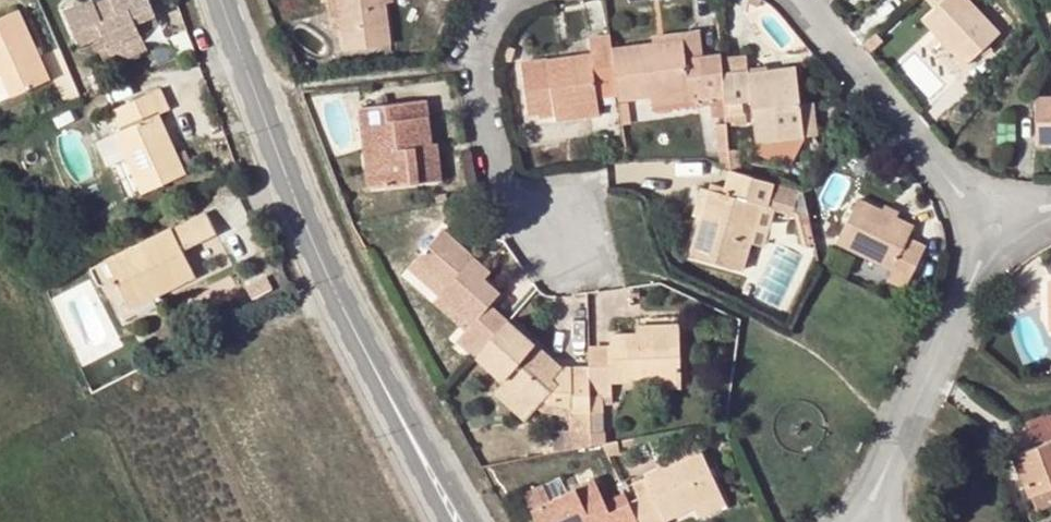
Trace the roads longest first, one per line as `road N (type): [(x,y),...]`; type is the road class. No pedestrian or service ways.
road 1 (tertiary): [(228,0),(273,129),(407,426)]
road 2 (residential): [(991,225),(868,517)]
road 3 (residential): [(793,0),(991,225)]
road 4 (residential): [(567,231),(503,142),(492,29),(551,0)]

